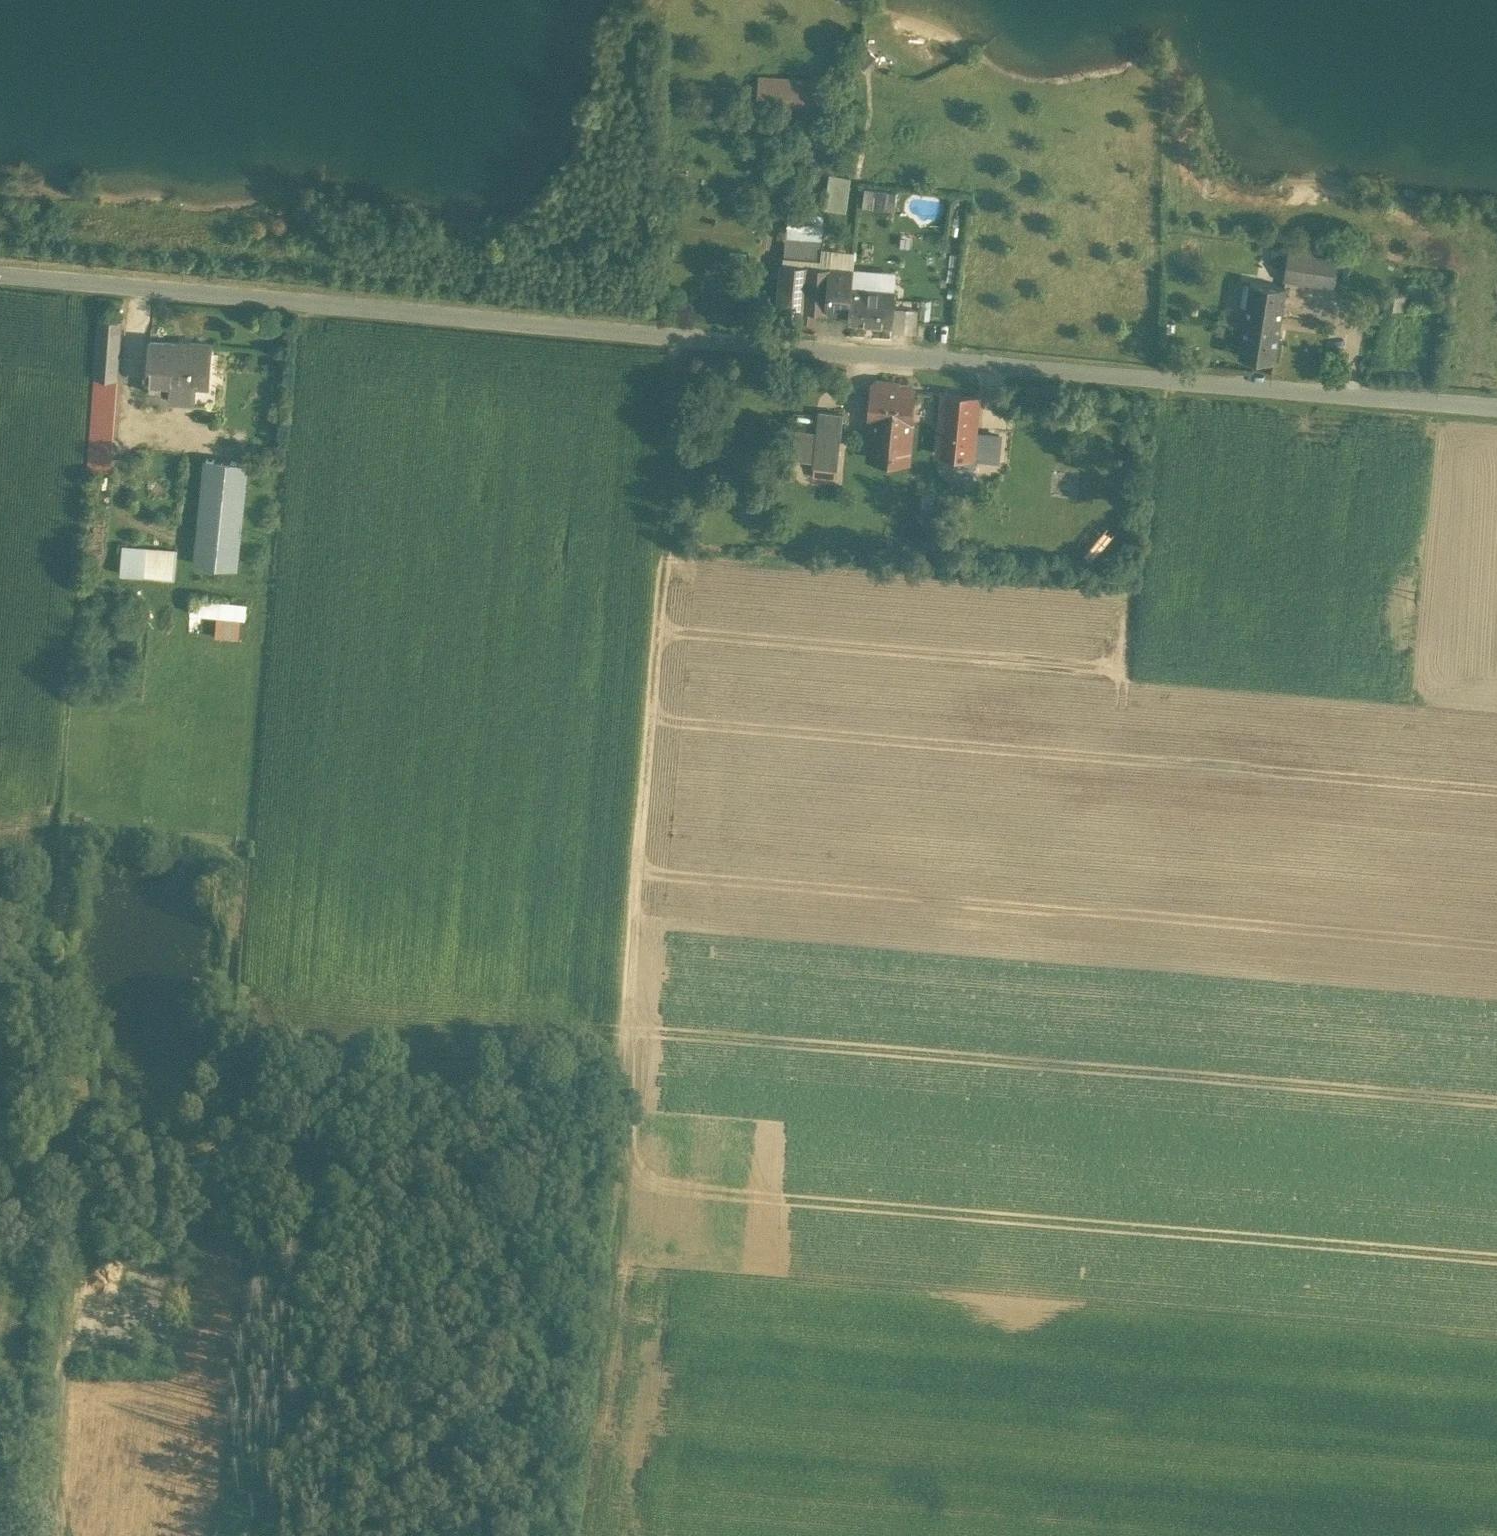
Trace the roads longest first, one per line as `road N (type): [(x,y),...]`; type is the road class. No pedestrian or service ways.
road 1 (unclassified): [(0,271),(1496,409)]

